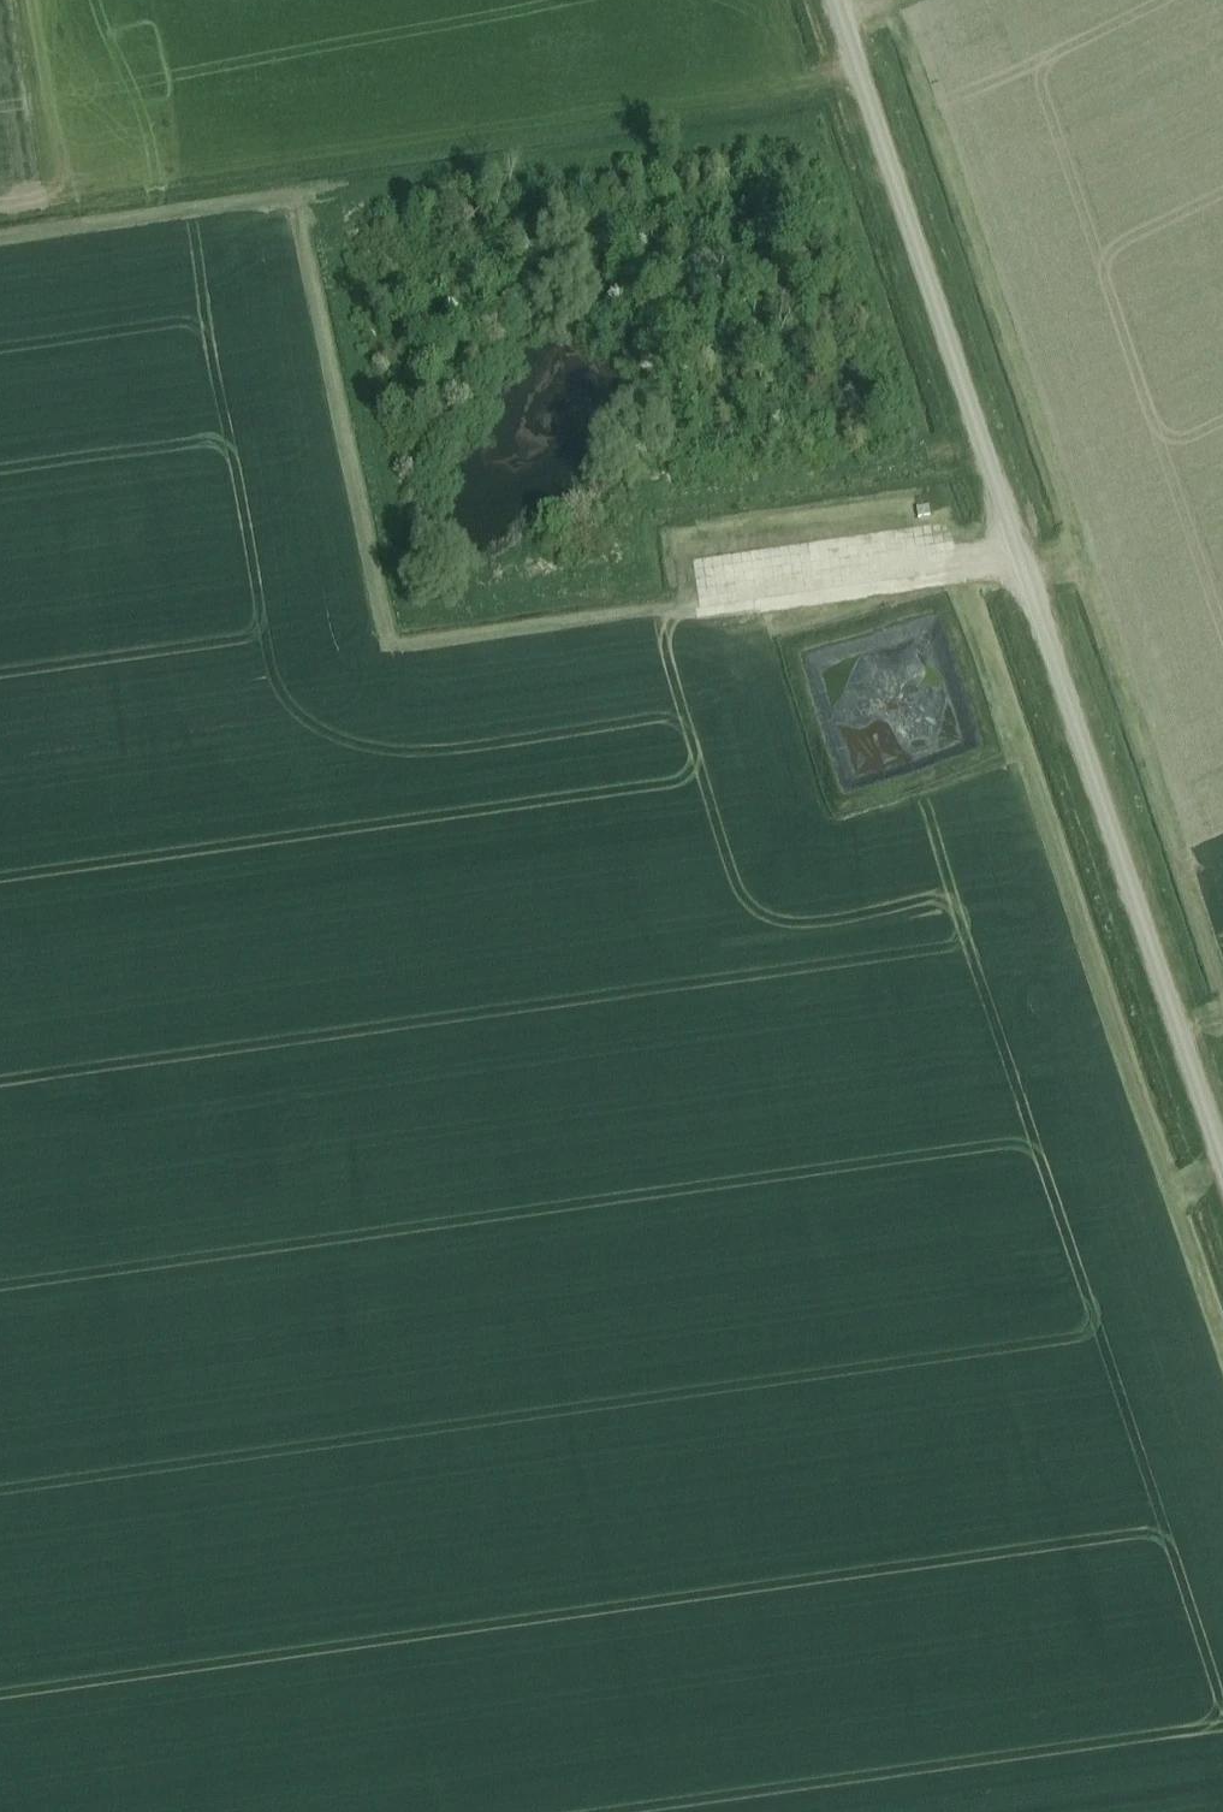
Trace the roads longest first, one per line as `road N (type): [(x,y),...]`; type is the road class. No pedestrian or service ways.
road 1 (unclassified): [(1222,1167),(834,0)]

